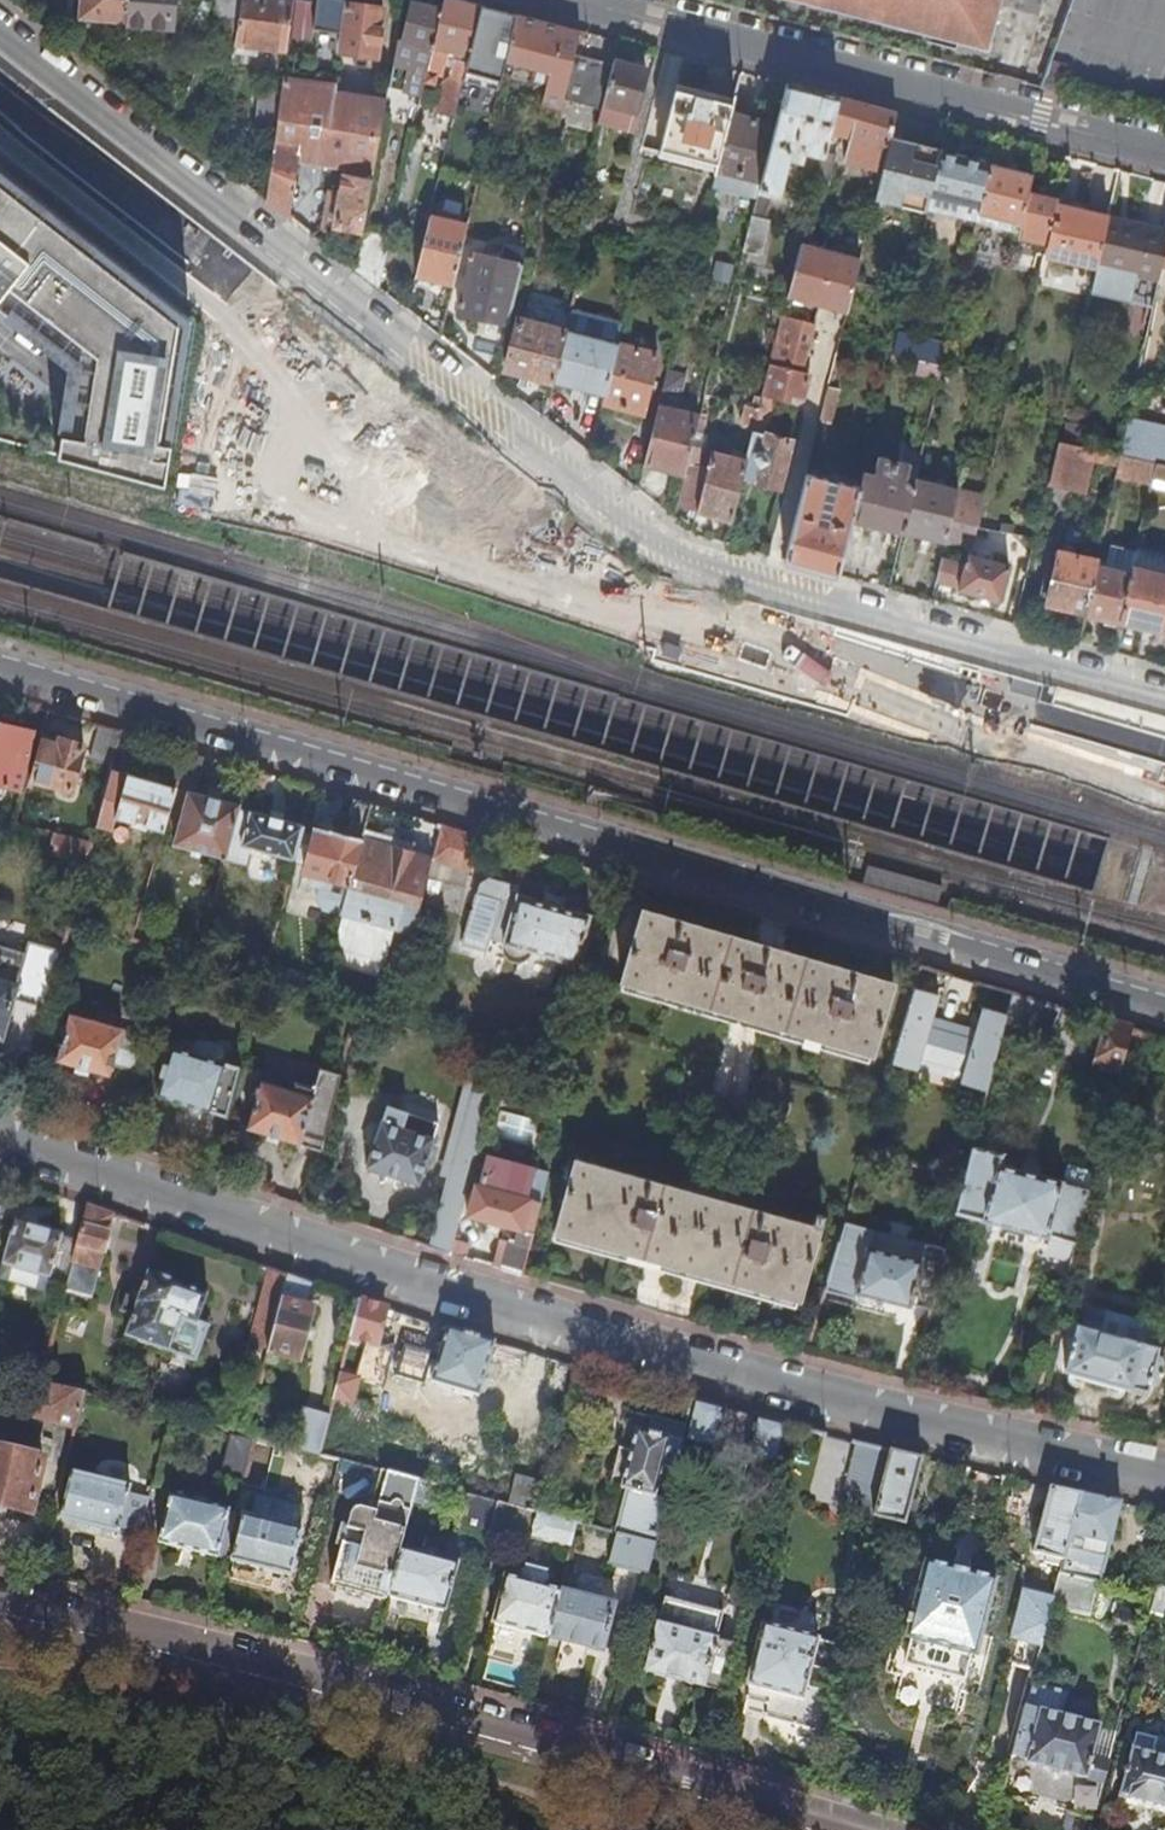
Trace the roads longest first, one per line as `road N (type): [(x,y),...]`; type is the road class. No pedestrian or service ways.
road 1 (residential): [(0,34),(653,555),(1164,701)]
road 2 (residential): [(0,1137),(404,1276),(773,1379),(1164,1475)]
road 3 (residential): [(1164,1004),(0,664)]
road 4 (residential): [(0,1604),(385,1699),(849,1829)]
road 5 (residential): [(1164,153),(575,0)]

